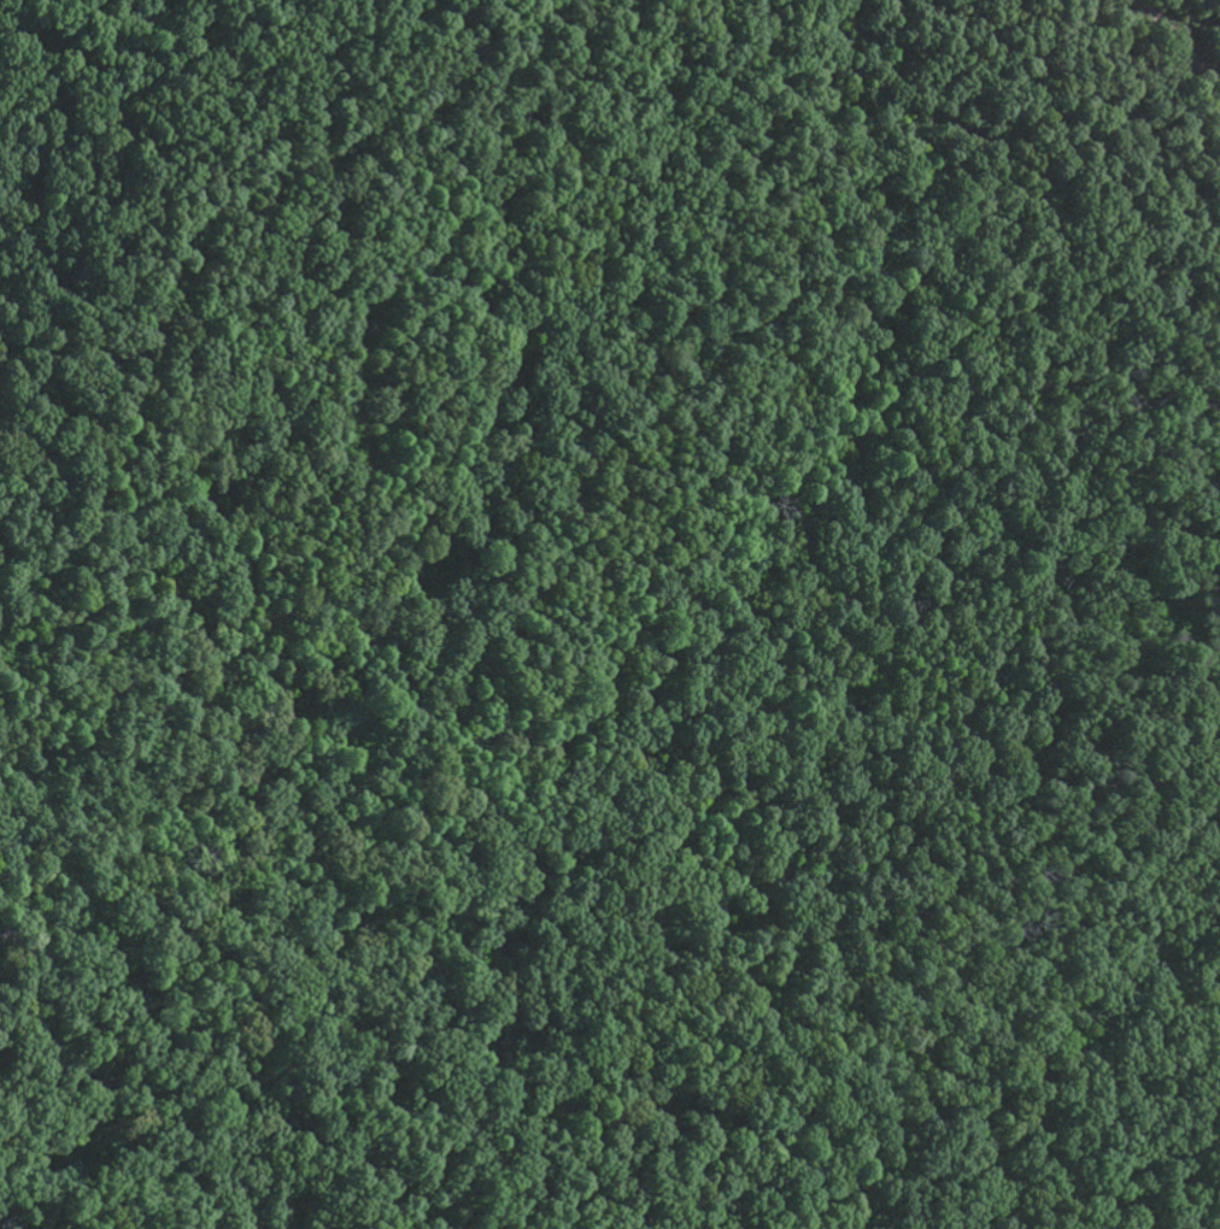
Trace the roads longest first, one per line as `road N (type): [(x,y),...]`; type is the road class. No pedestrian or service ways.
road 1 (residential): [(1219,605),(1210,575),(1219,429)]
road 2 (residential): [(1219,94),(1190,47),(1133,0)]

